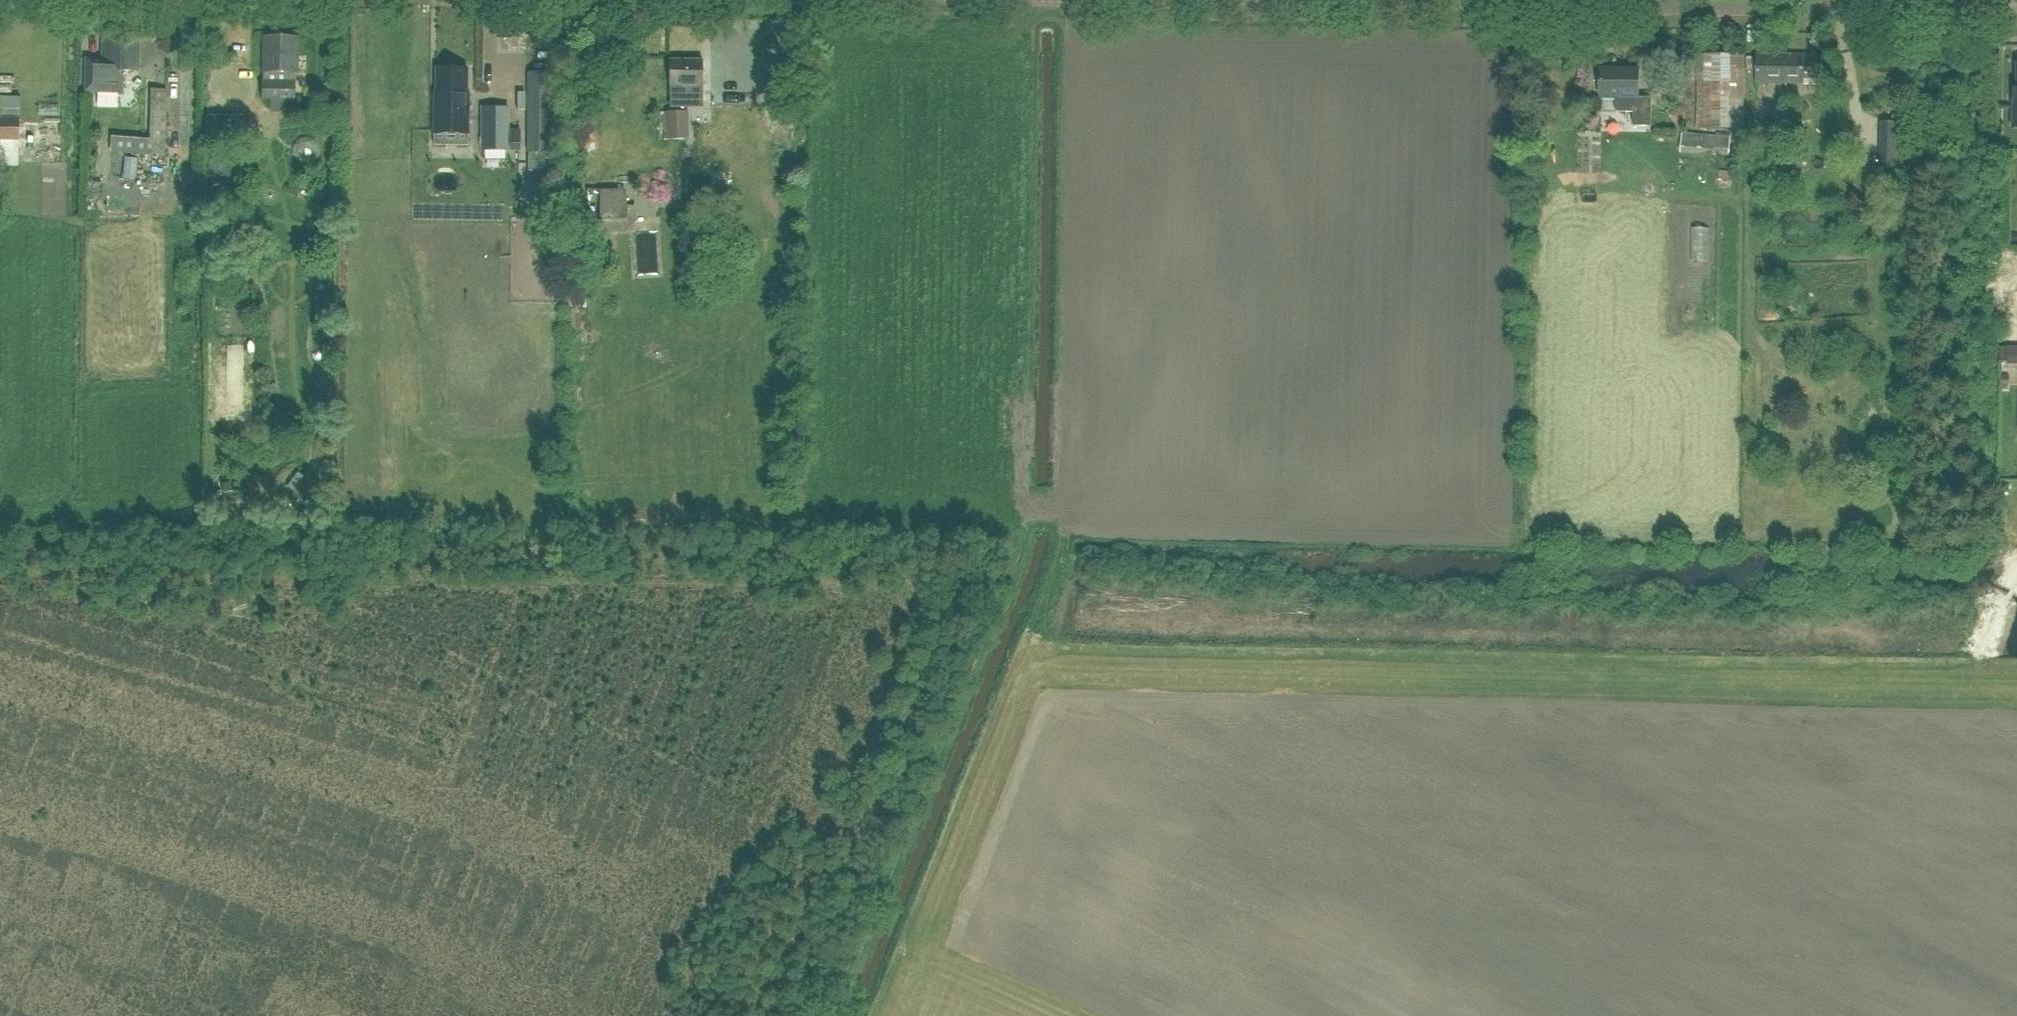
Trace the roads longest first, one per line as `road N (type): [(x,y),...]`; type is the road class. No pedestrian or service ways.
road 1 (tertiary): [(1996,12),(1433,0)]

